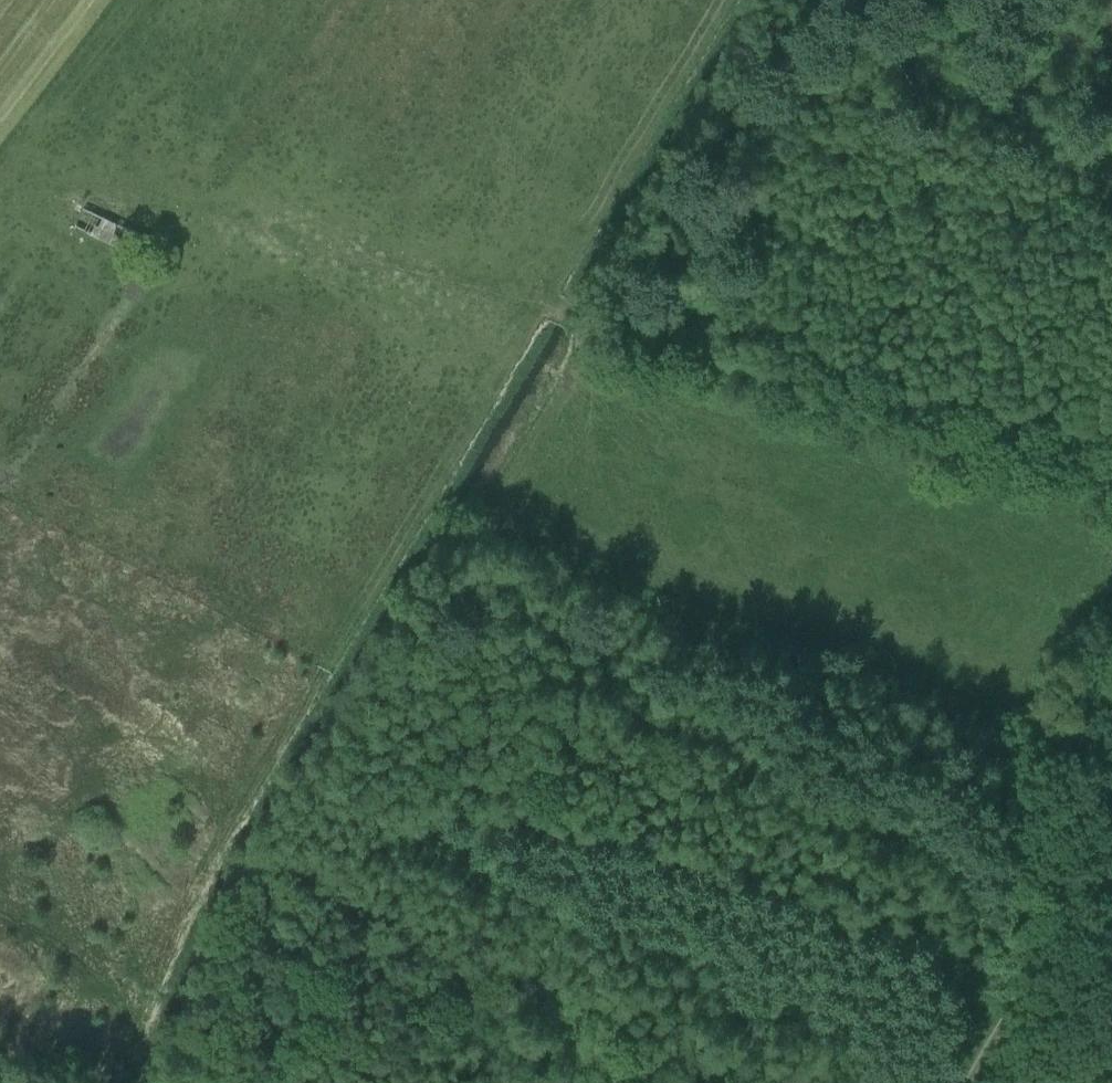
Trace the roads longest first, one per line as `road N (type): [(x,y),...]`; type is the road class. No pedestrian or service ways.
road 1 (track): [(480,291),(1111,481)]
road 2 (track): [(1111,806),(1049,955),(972,1082)]

